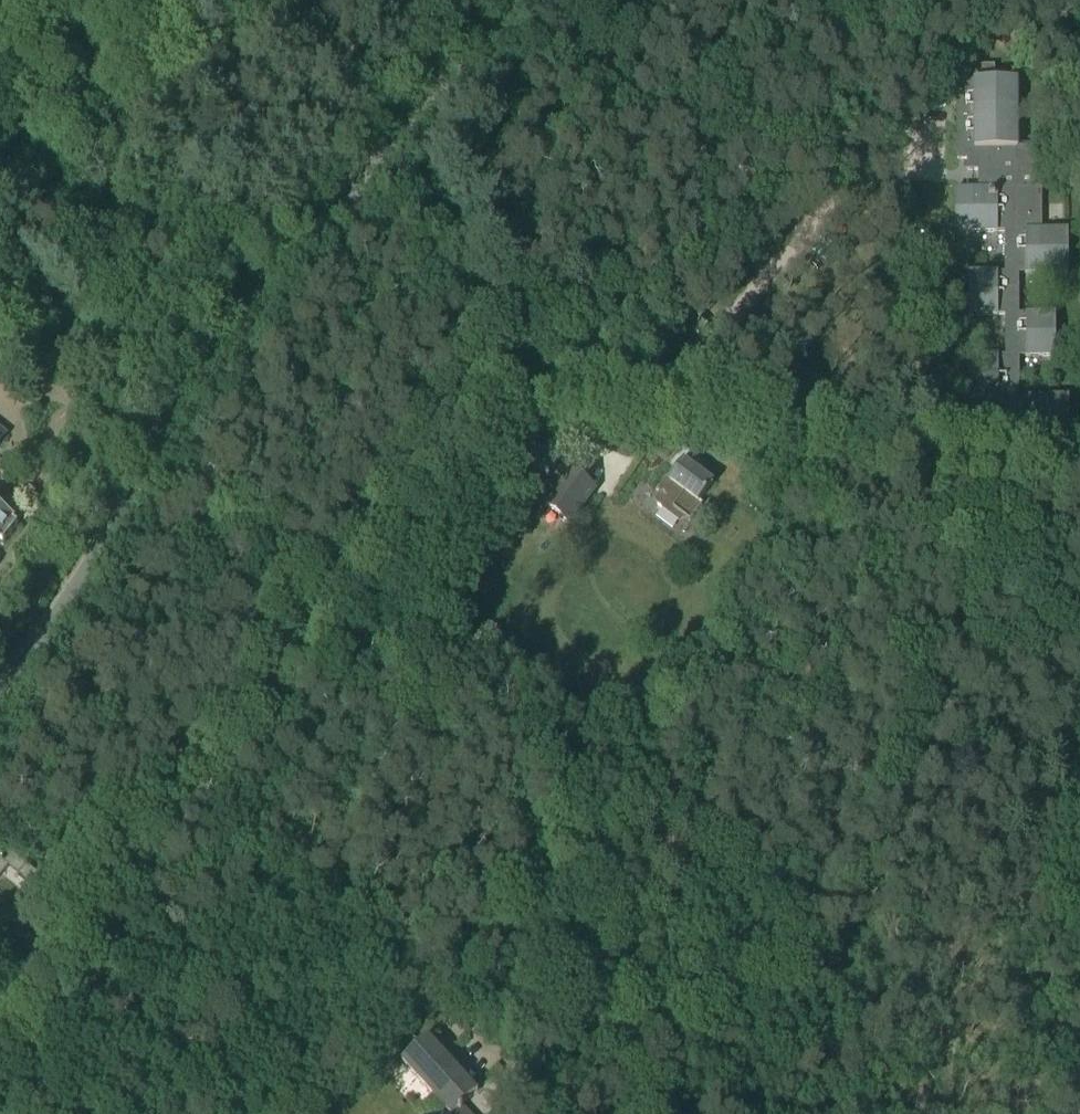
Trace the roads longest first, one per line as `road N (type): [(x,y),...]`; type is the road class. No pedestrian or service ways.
road 1 (tertiary): [(0,699),(218,349),(521,0)]
road 2 (track): [(1050,516),(816,434),(650,420)]

